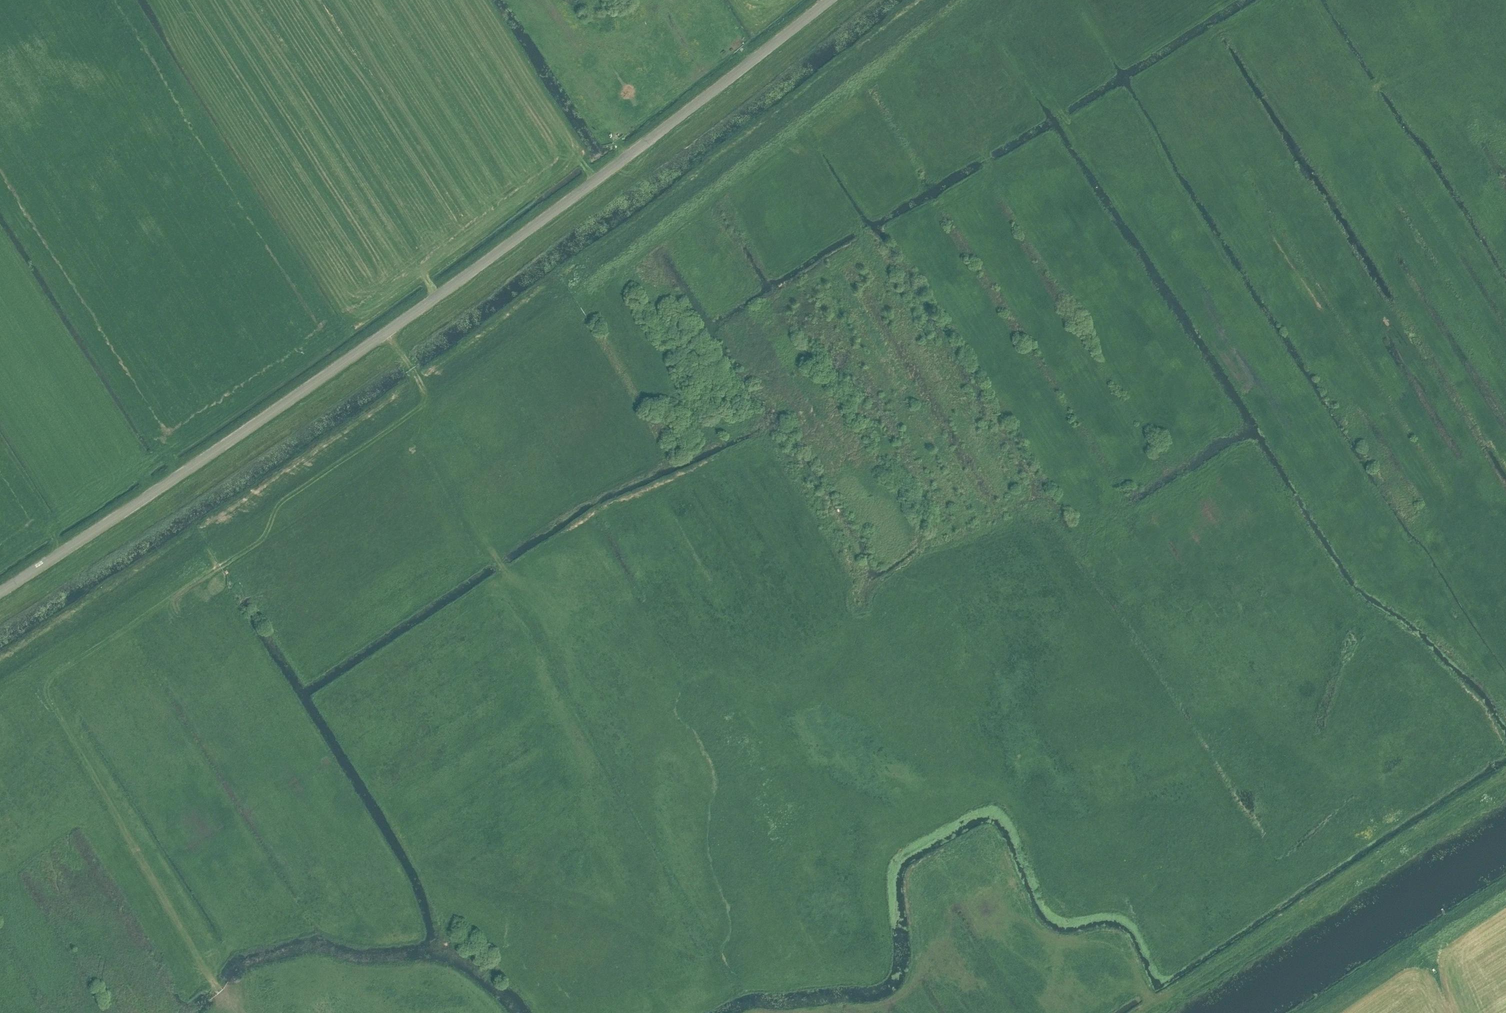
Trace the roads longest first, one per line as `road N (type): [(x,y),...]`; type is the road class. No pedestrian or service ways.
road 1 (unclassified): [(828,0),(457,281),(0,592)]
road 2 (track): [(952,0),(571,290)]

